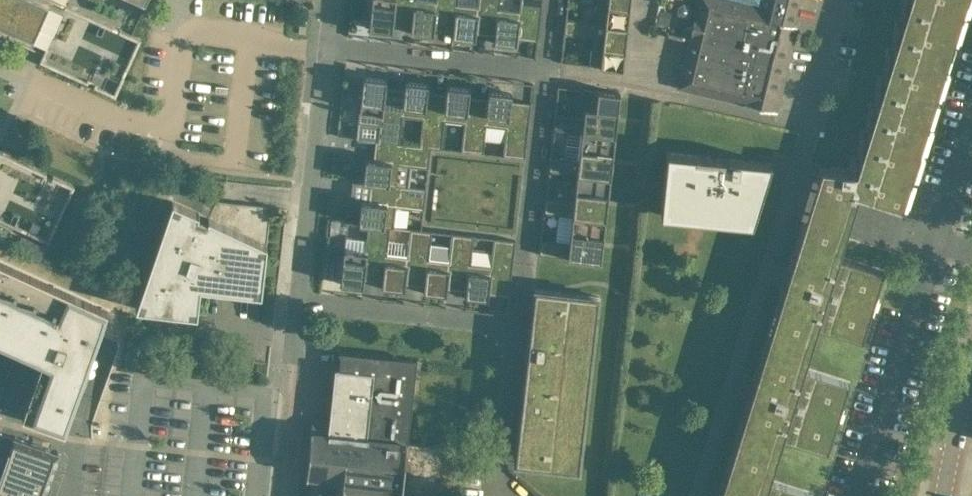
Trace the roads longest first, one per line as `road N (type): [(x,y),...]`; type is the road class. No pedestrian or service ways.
road 1 (residential): [(297,297),(327,42)]
road 2 (residential): [(546,70),(516,325)]
road 3 (residential): [(297,297),(516,325)]
road 4 (residential): [(546,70),(327,42)]
road 5 (tertiary): [(942,495),(971,371)]
road 6 (residential): [(516,325),(500,448)]

